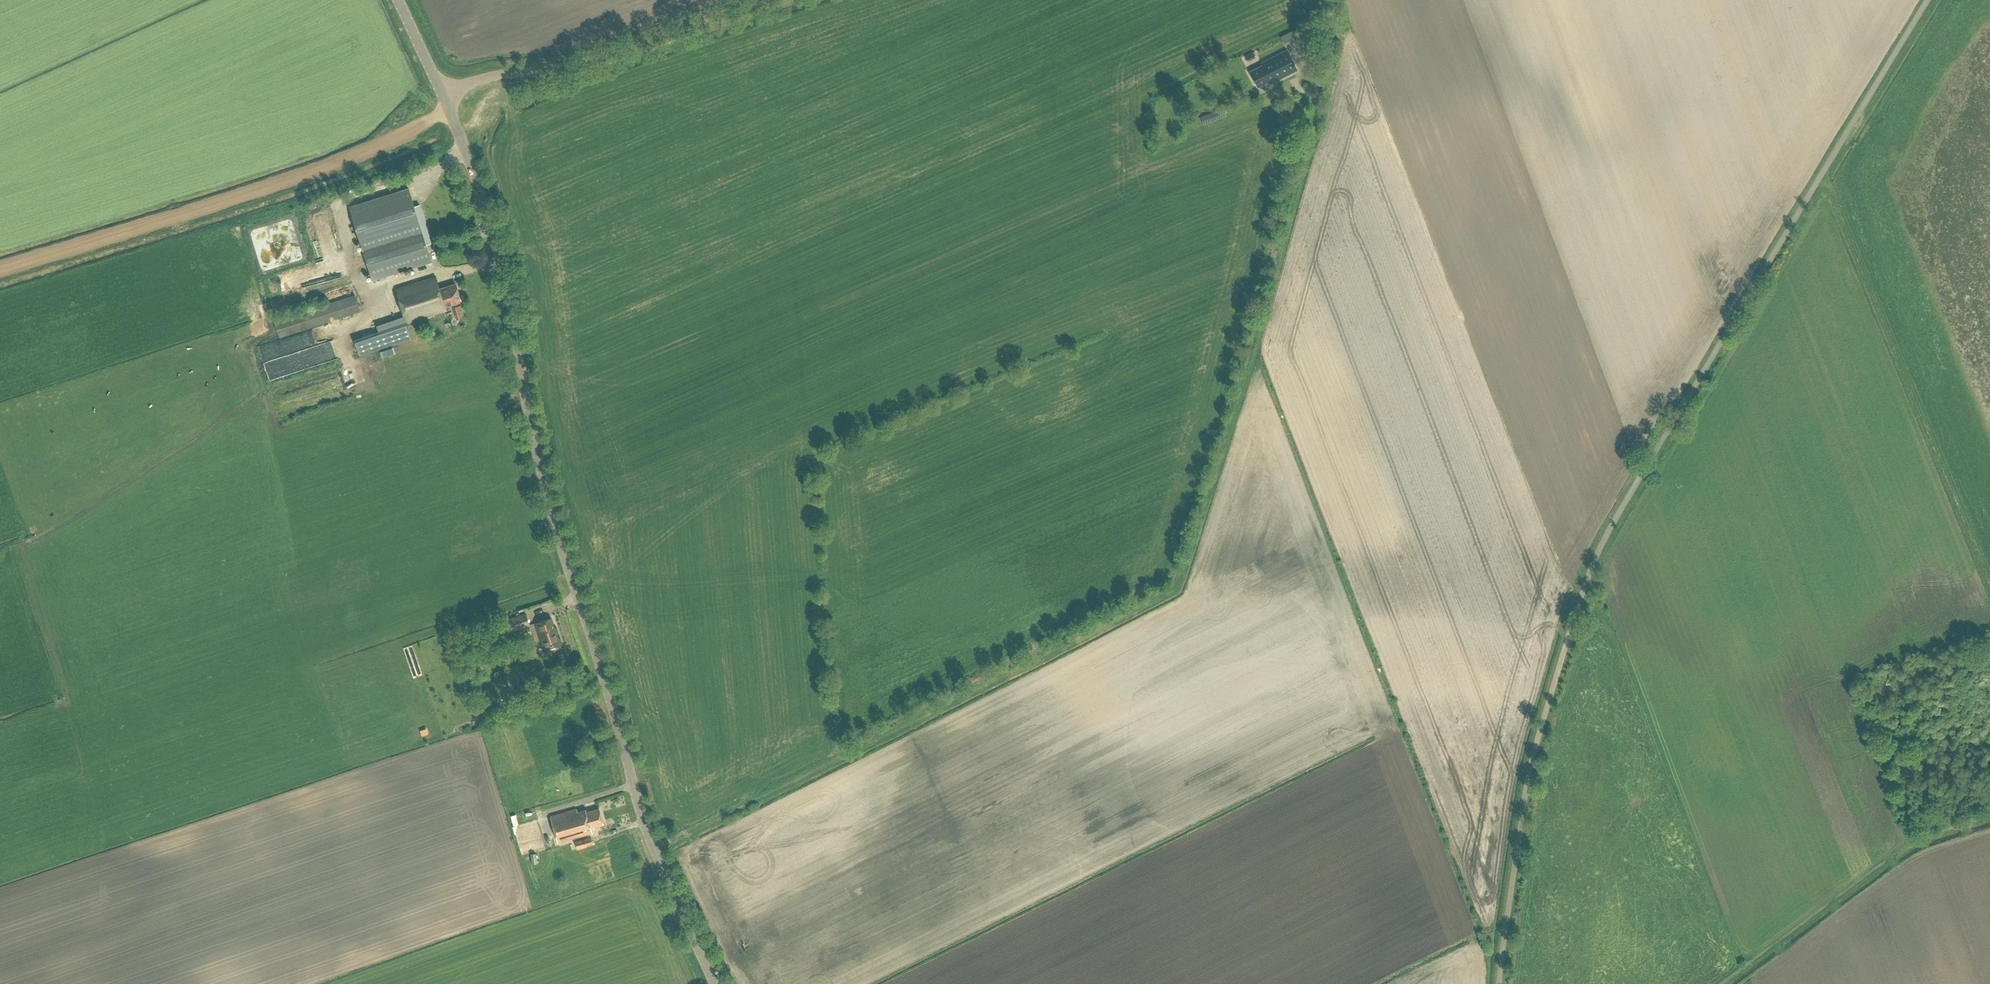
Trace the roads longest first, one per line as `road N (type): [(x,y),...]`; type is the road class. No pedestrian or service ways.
road 1 (track): [(654,848),(954,704),(1178,584),(1252,355),(1315,95)]
road 2 (unclassified): [(1498,983),(1512,833),(1576,601),(1791,222),(1931,0)]
road 3 (tertiary): [(716,983),(644,820),(545,486),(508,277),(446,100)]
road 4 (track): [(446,100),(412,130),(311,173),(0,269)]
road 5 (track): [(1820,175),(1989,565)]
road 6 (unclassified): [(446,100),(478,79),(569,65),(764,0)]
road 7 (unclassified): [(1332,18),(1312,37),(1302,92),(1315,95),(1330,31)]

